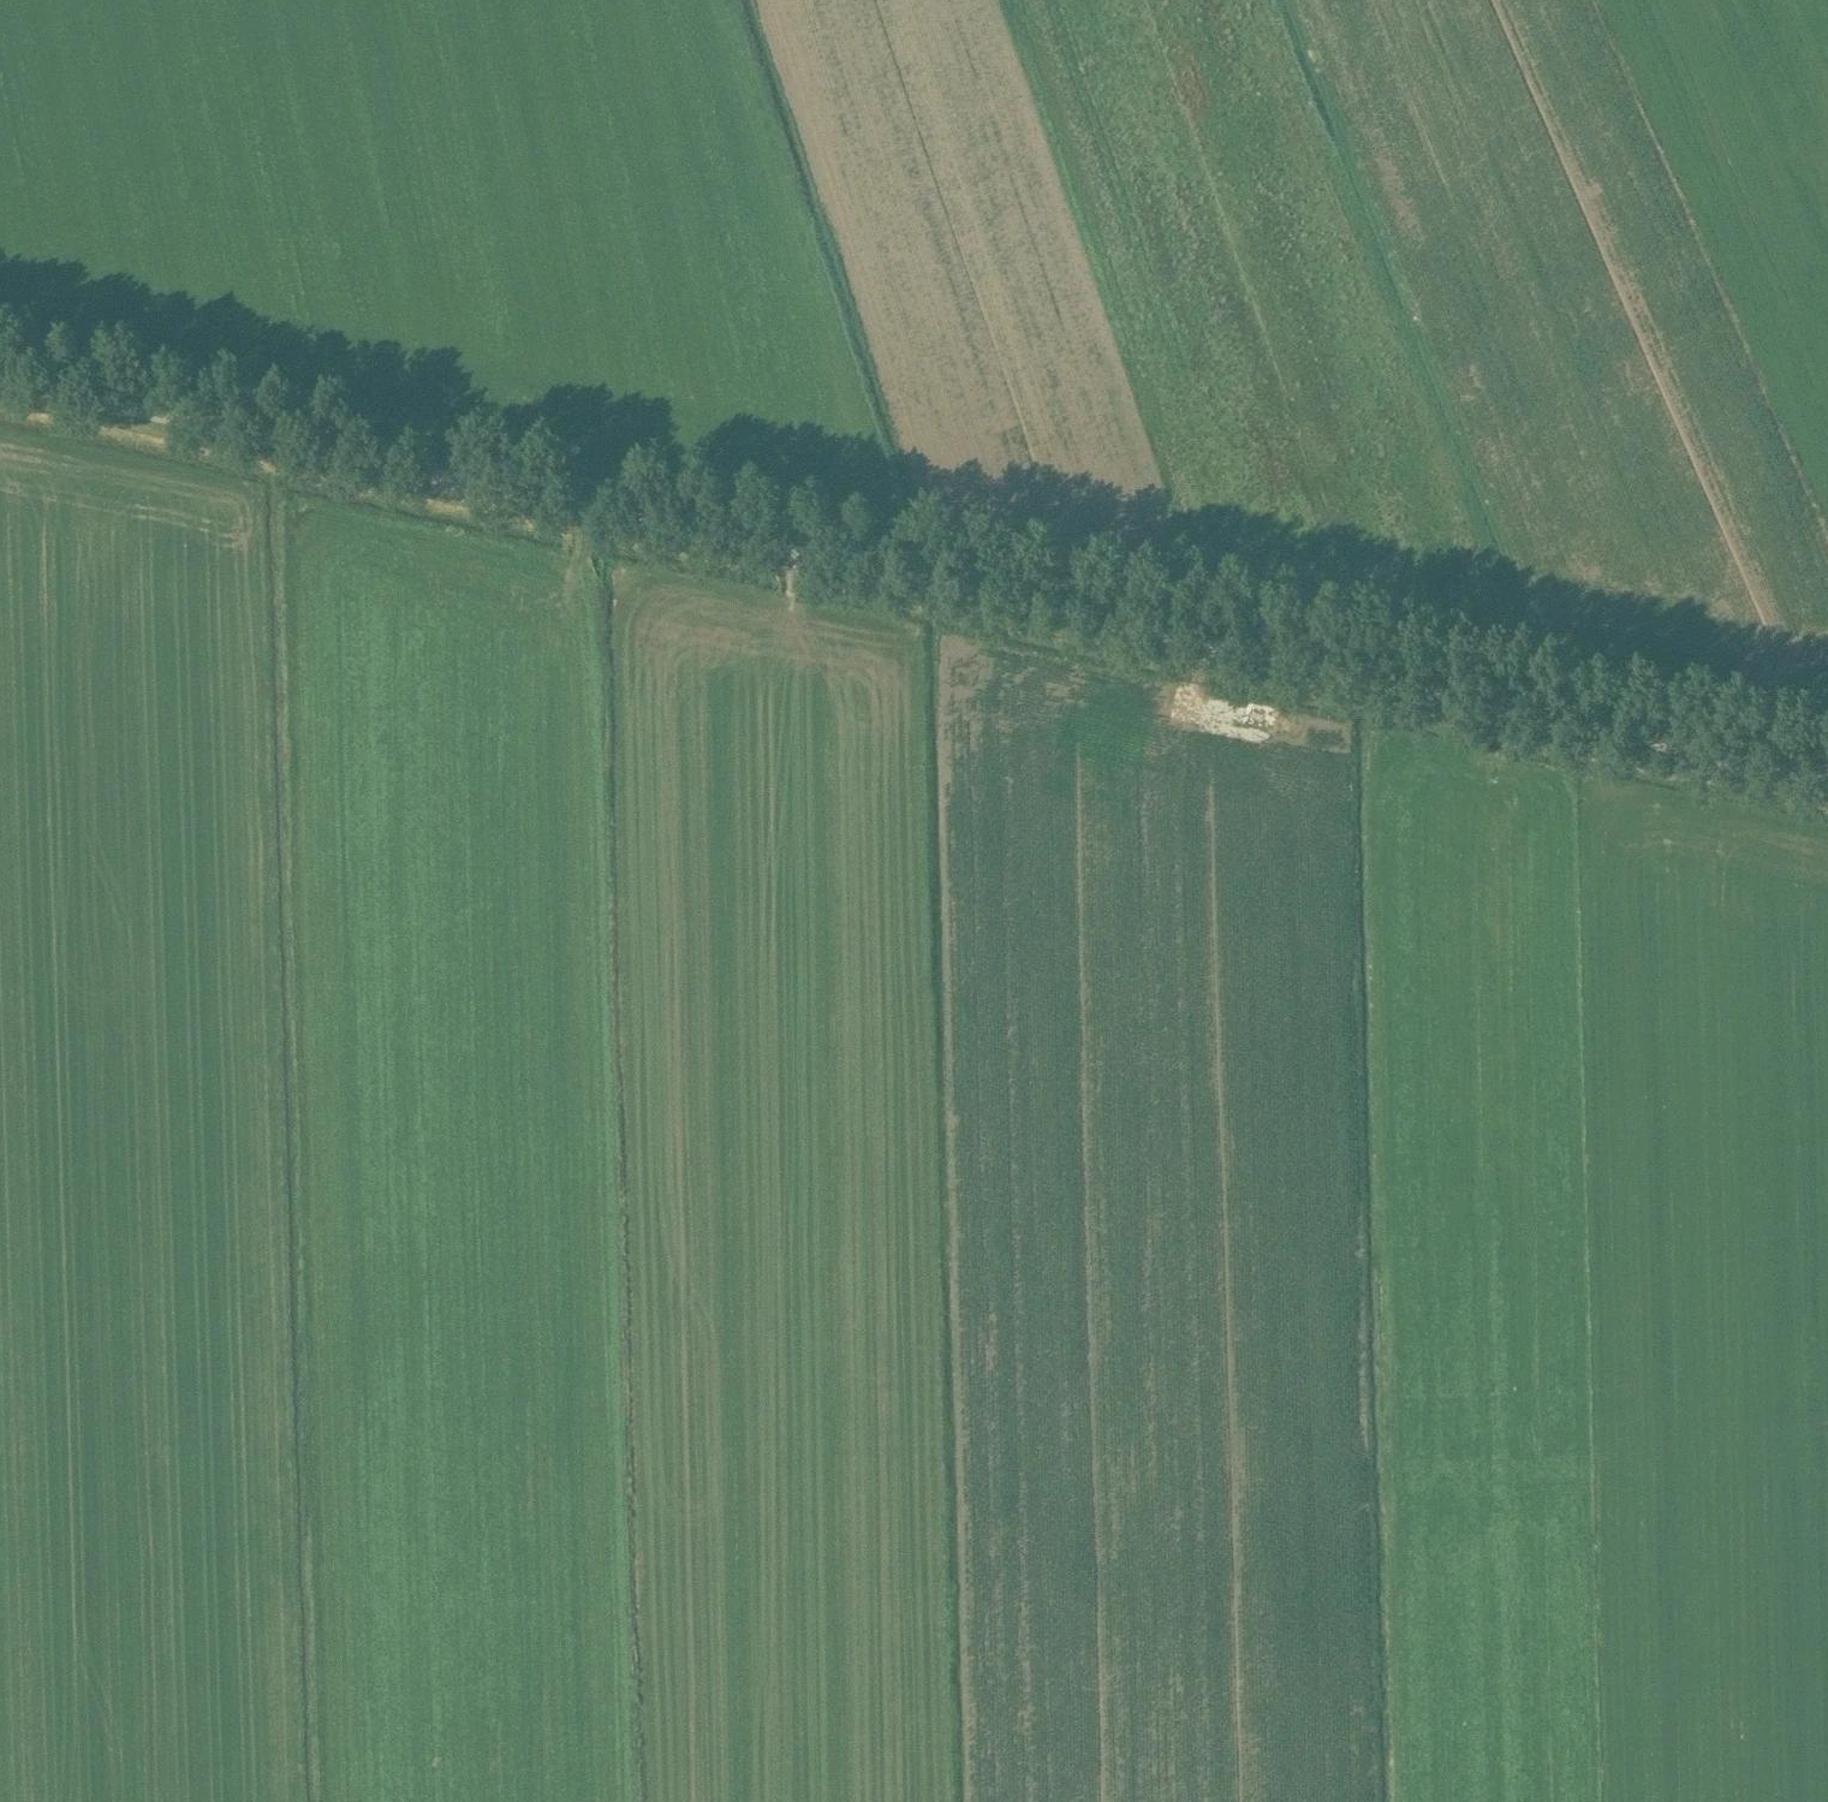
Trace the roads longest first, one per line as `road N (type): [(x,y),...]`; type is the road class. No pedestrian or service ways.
road 1 (unclassified): [(1827,775),(0,380)]

